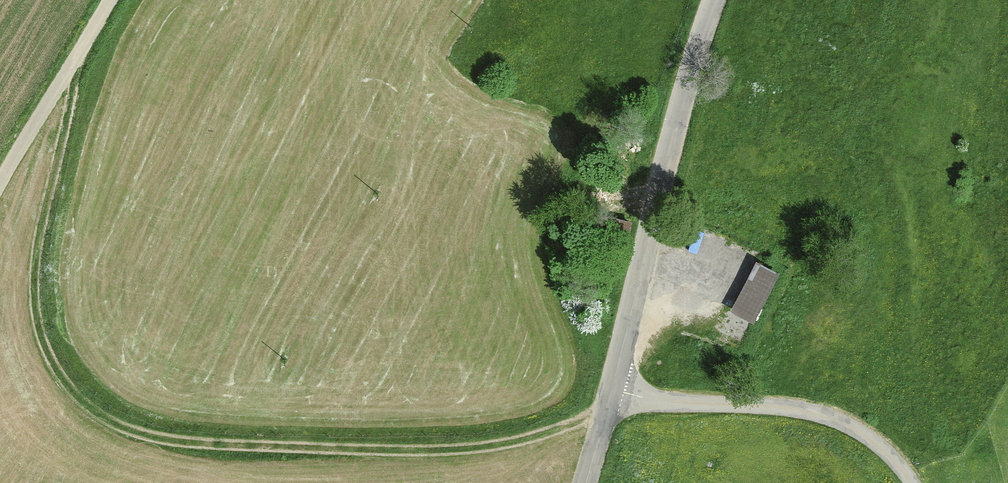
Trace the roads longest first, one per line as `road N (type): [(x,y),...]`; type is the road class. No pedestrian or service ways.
road 1 (track): [(71,73),(63,159),(36,257),(38,319),(90,416),(133,438),(481,451),(554,430),(611,391)]
road 2 (tertiary): [(611,391),(717,0)]
road 3 (unclassified): [(611,391),(820,416),(872,436),(916,482)]
road 4 (unclassified): [(0,243),(109,0)]

